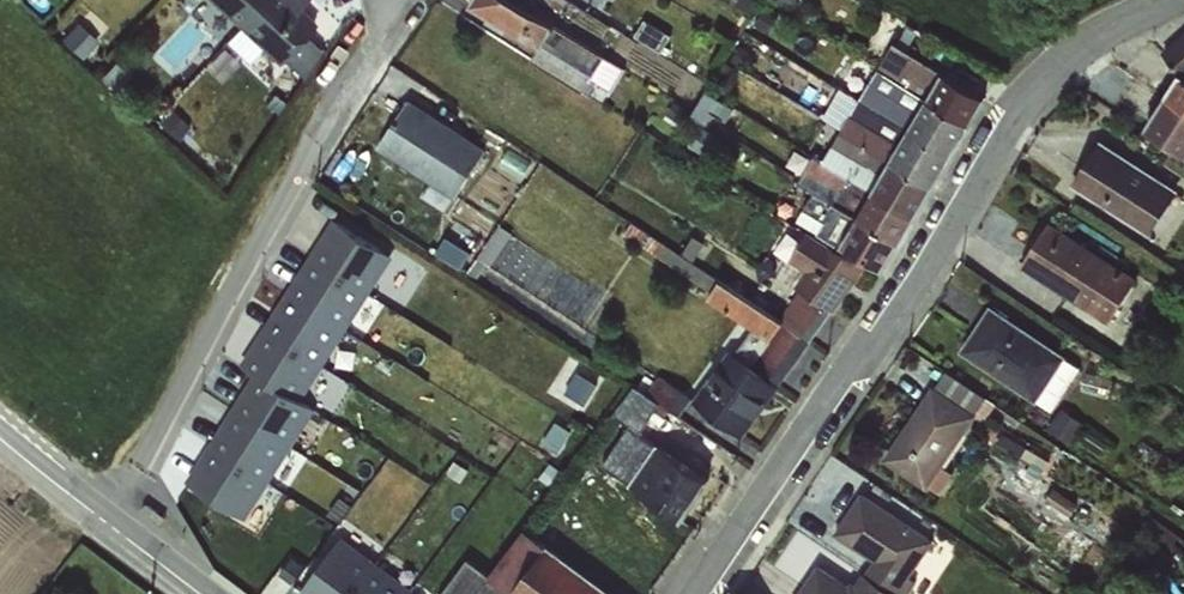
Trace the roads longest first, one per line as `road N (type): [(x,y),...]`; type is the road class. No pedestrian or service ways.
road 1 (residential): [(1177,0),(1108,34),(1029,104),(697,593)]
road 2 (residential): [(112,529),(318,137),(411,3)]
road 3 (tertiary): [(112,529),(0,439)]

